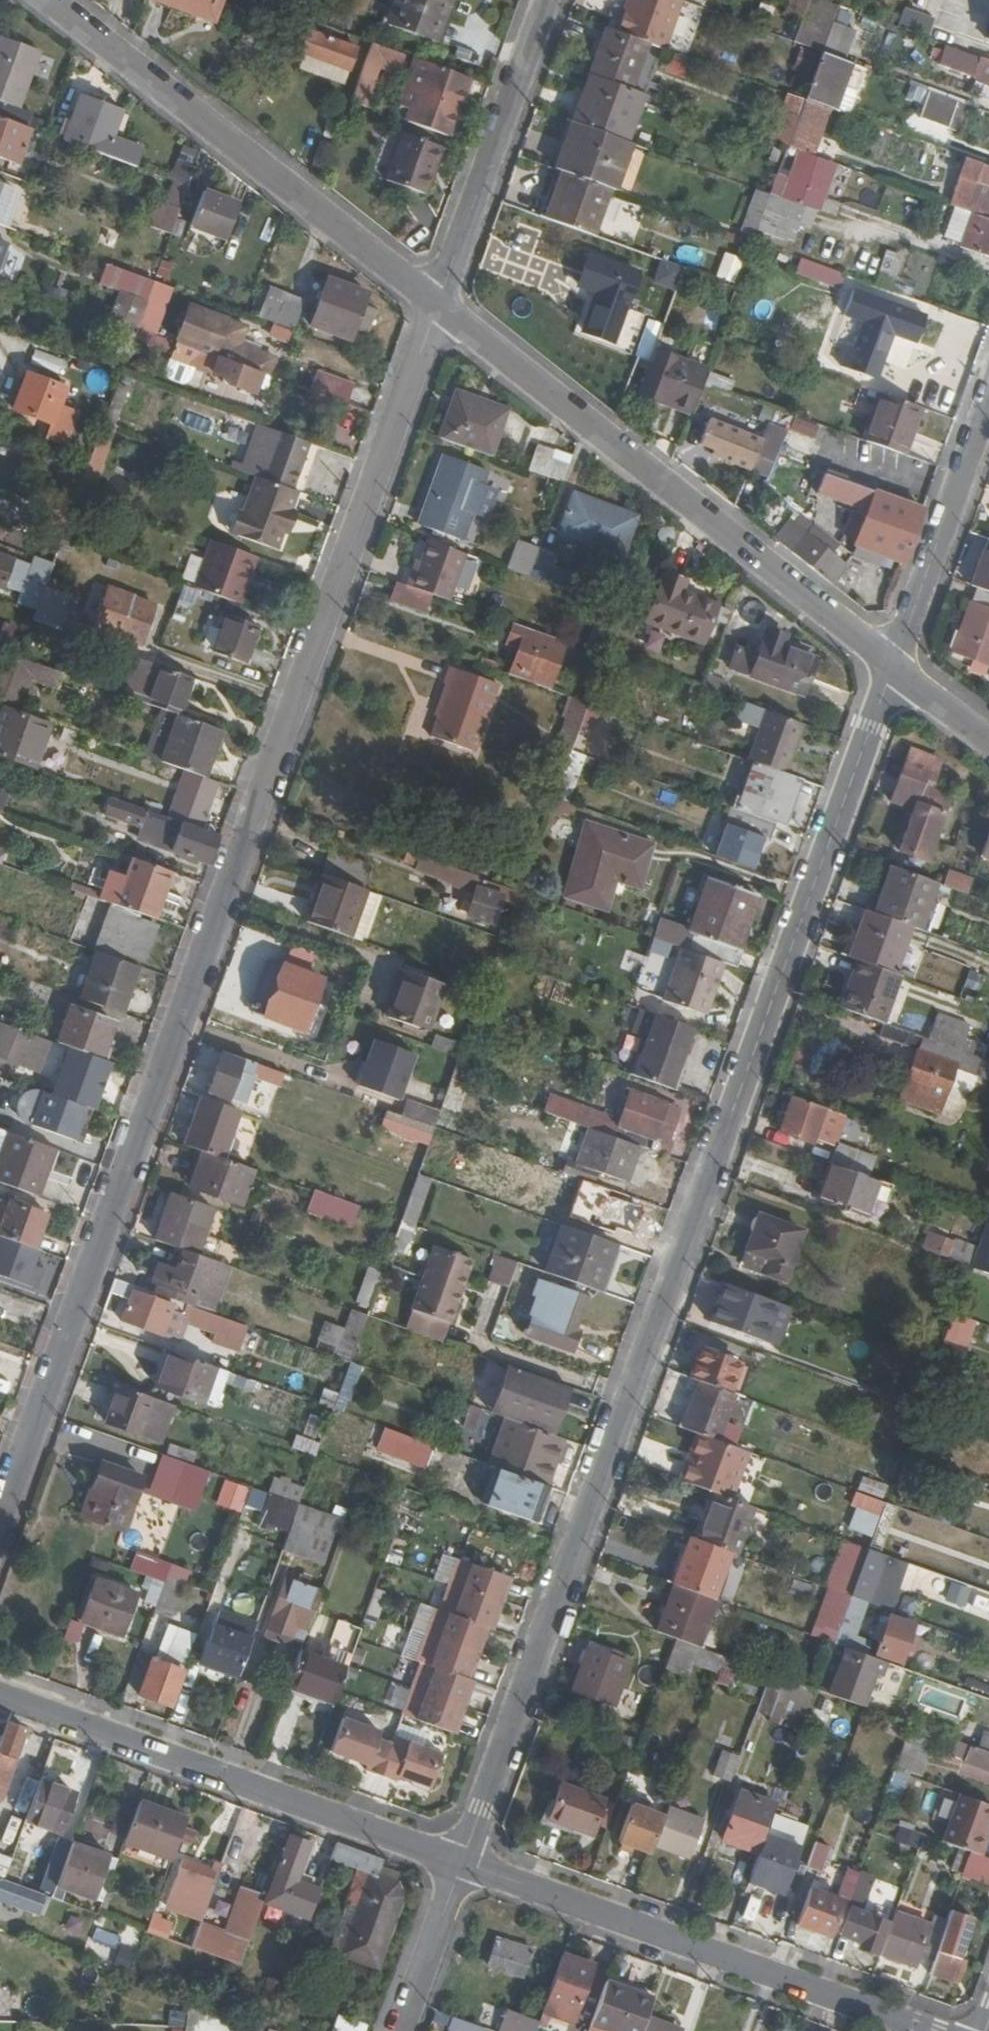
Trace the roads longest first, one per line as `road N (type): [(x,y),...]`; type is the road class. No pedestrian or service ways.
road 1 (residential): [(0,1522),(438,304)]
road 2 (residential): [(462,1863),(893,667)]
road 3 (tertiary): [(893,667),(438,304)]
road 4 (residential): [(462,1863),(926,2030)]
road 5 (tertiary): [(52,0),(438,304)]
road 6 (residential): [(0,1696),(462,1863)]
road 7 (residential): [(547,0),(438,304)]
road 8 (residential): [(988,398),(893,667)]
road 9 (residential): [(401,2030),(462,1863)]
road 10 (tertiary): [(988,740),(893,667)]

